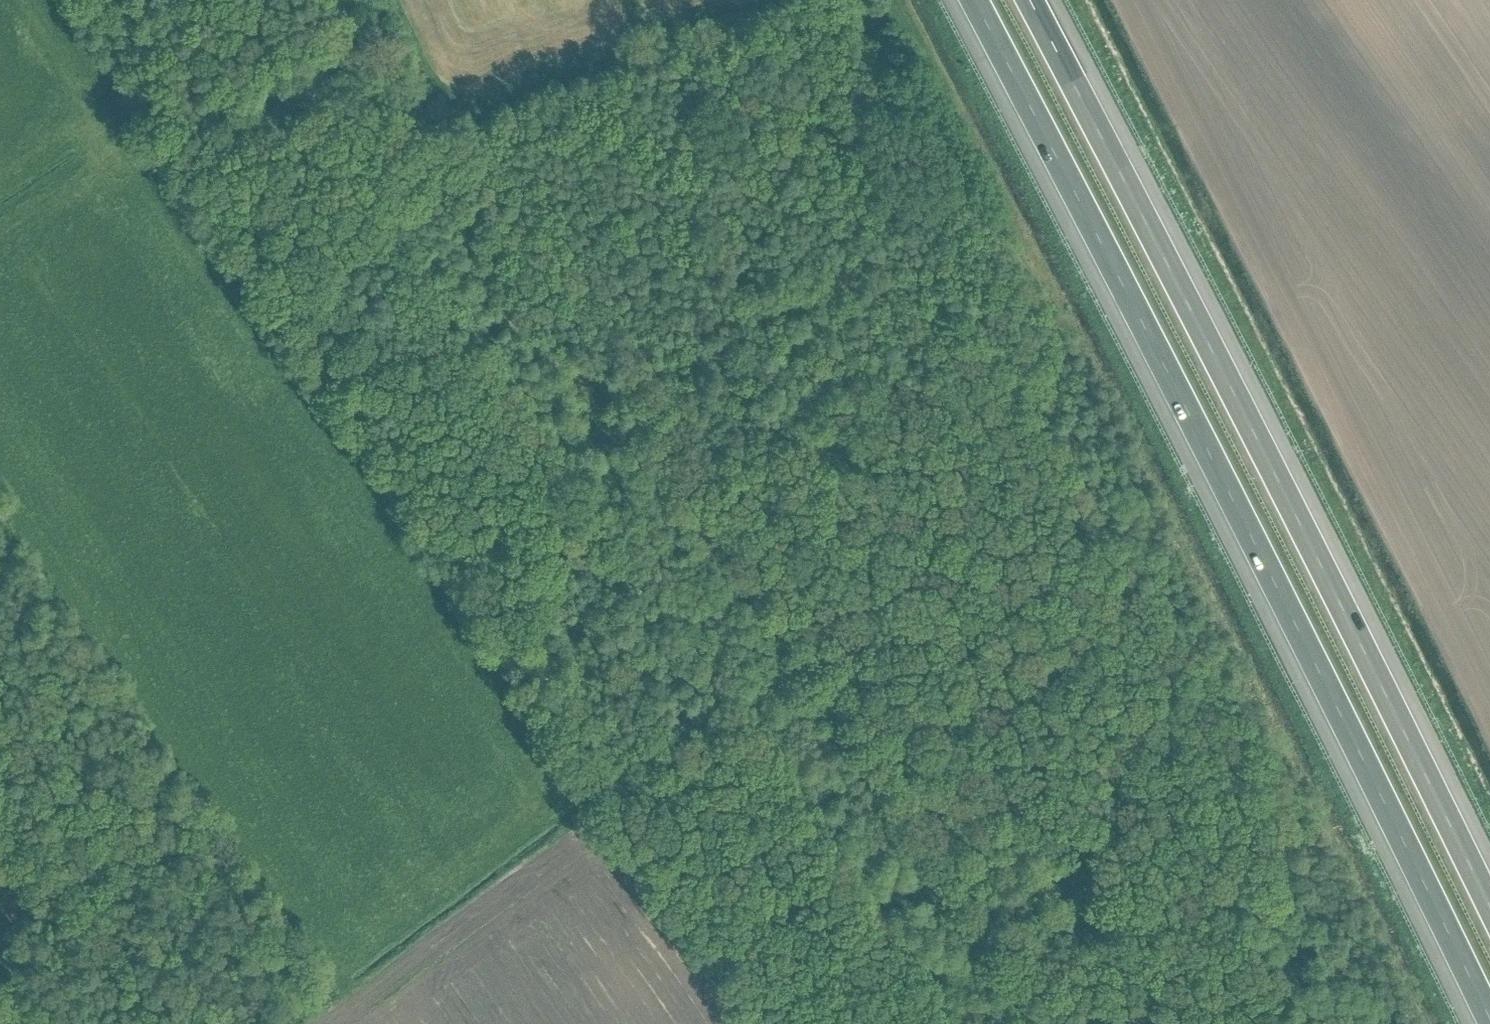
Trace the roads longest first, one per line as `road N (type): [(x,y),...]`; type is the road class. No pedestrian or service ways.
road 1 (motorway): [(973,0),(1489,1023)]
road 2 (motorway): [(1489,895),(1035,0)]

